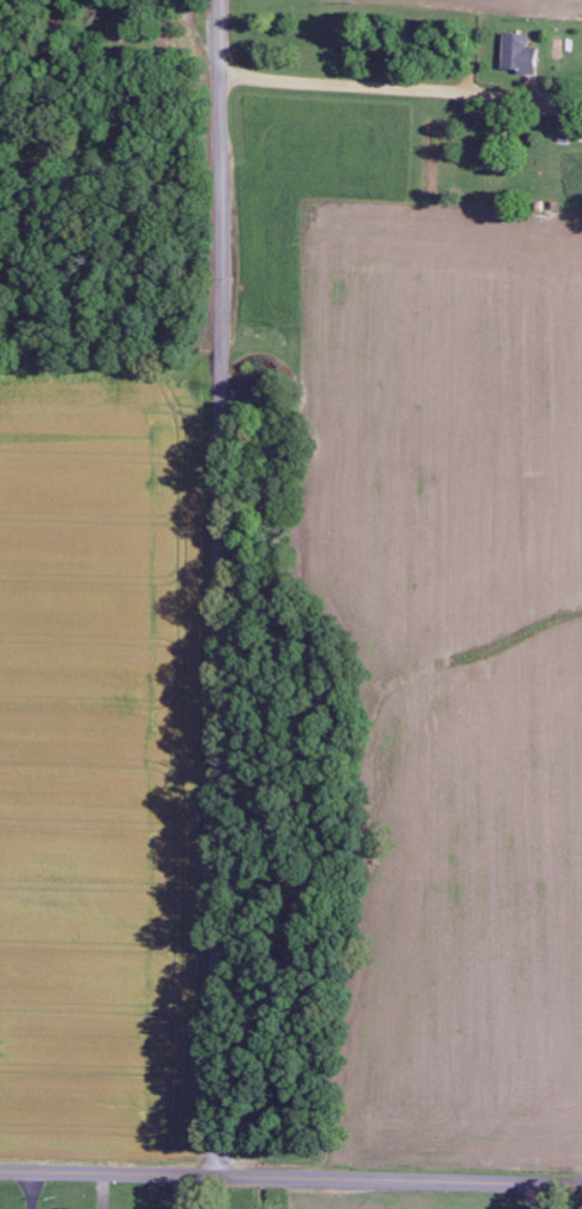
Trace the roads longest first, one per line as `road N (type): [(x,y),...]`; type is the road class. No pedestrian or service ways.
road 1 (residential): [(215,1179),(224,1036),(217,0)]
road 2 (tertiary): [(0,1174),(581,1188)]
road 3 (residential): [(219,93),(521,95)]

